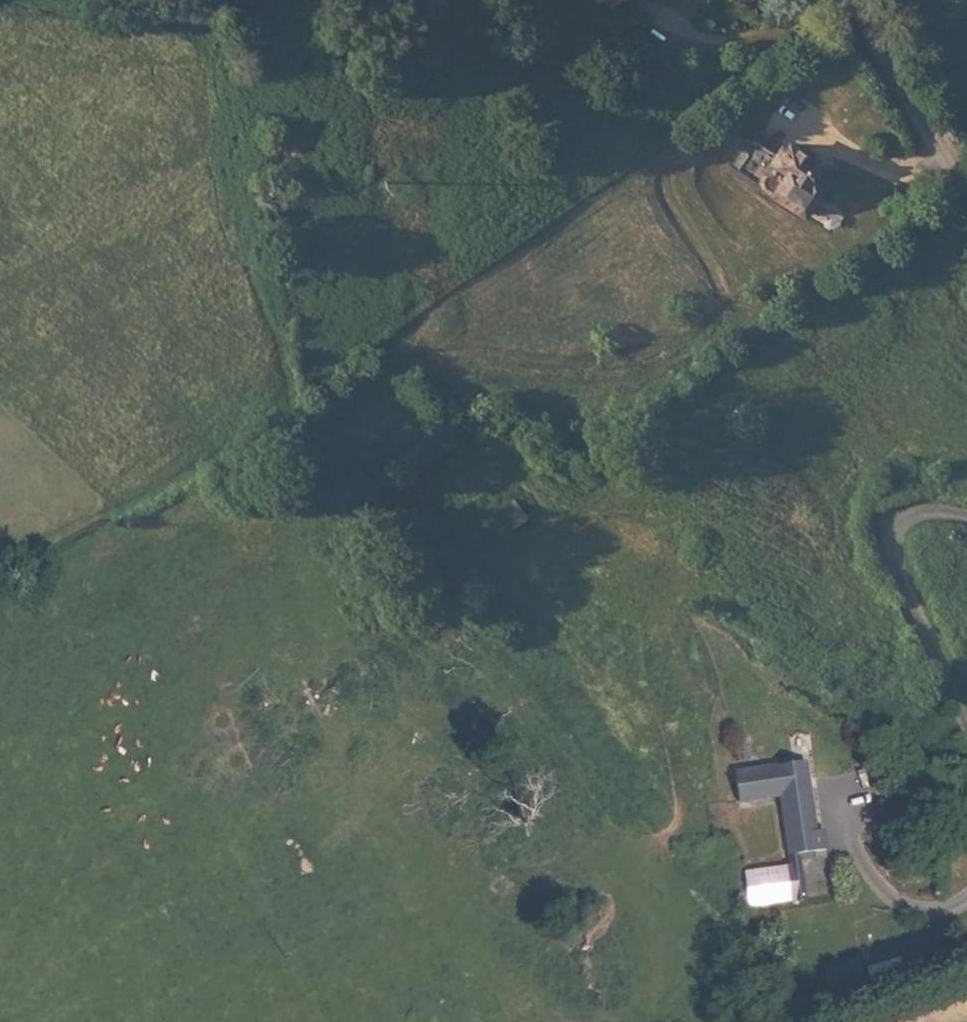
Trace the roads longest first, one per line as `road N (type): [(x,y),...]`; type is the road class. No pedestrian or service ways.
road 1 (unclassified): [(851,0),(966,199)]

